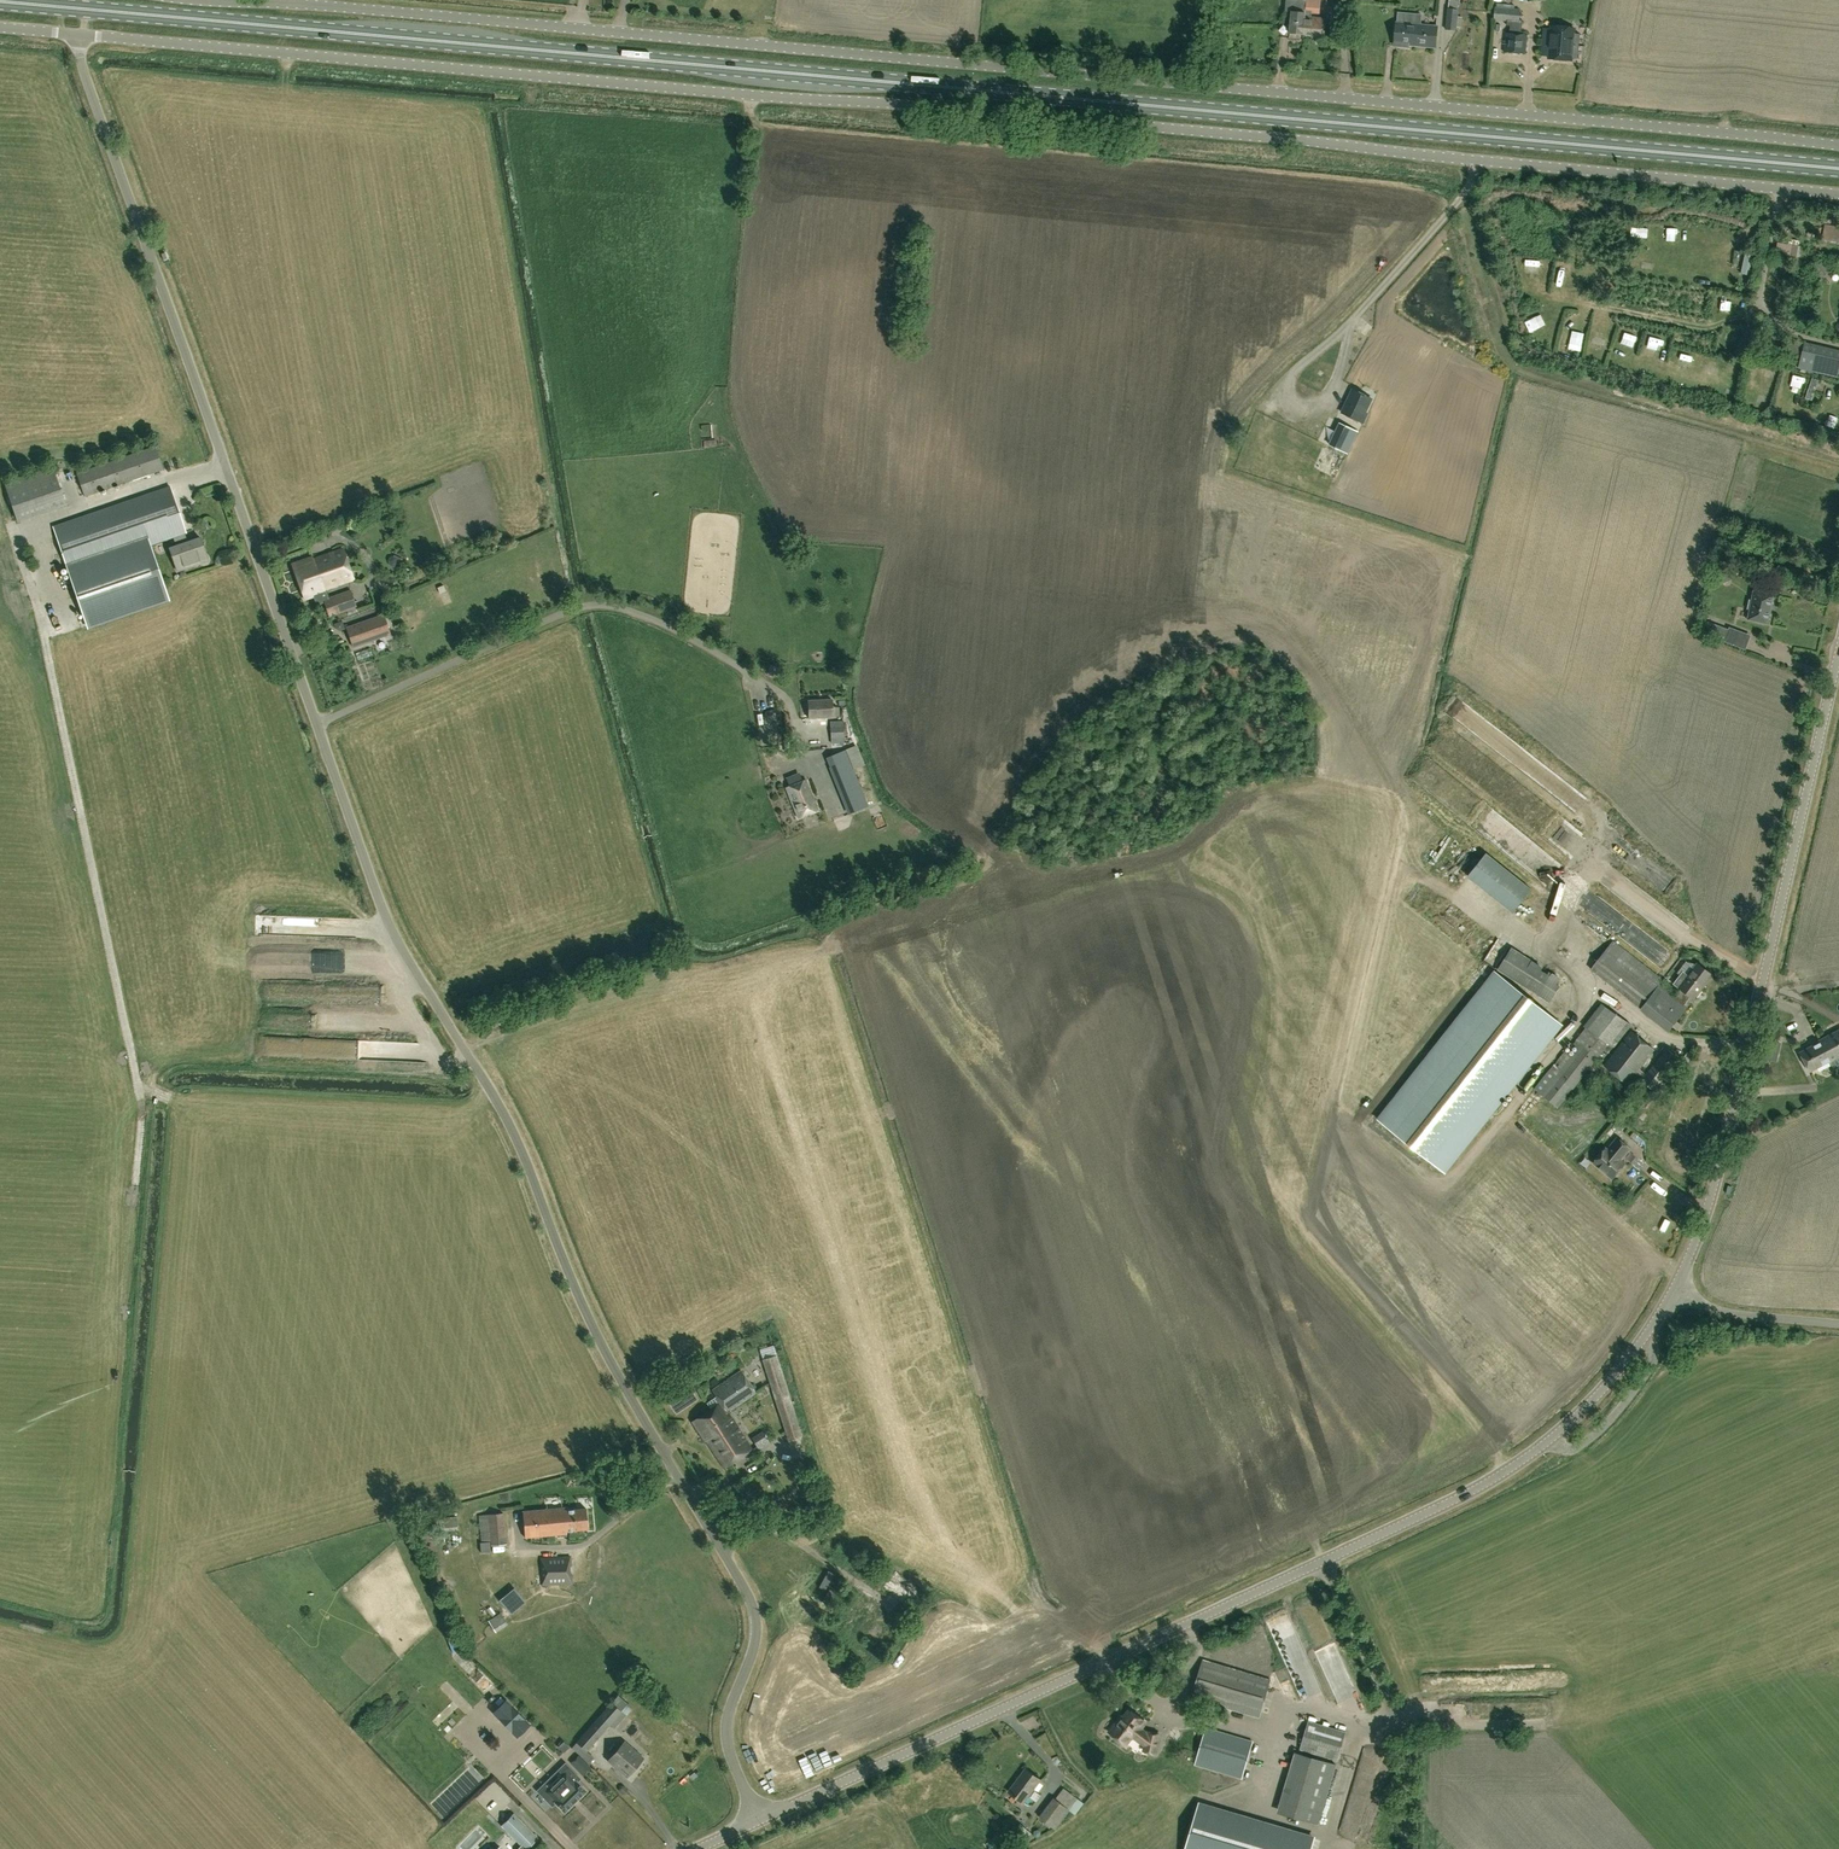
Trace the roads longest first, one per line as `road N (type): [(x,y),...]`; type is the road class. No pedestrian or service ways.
road 1 (primary): [(1838,170),(0,2)]
road 2 (unclassified): [(1838,194),(80,35)]
road 3 (unclassified): [(1838,147),(534,23),(191,0)]
road 4 (unclassified): [(760,1820),(733,1760),(728,1726),(756,1648),(757,1617),(602,1344),(502,1108),(387,916),(319,725)]
road 5 (tertiary): [(760,1820),(1509,1472),(1604,1389),(1675,1299)]
road 6 (unclassified): [(319,725),(80,35)]
road 7 (tertiary): [(1675,1299),(1710,1213),(1838,661)]
road 8 (unclassified): [(319,725),(594,607),(680,633),(783,694)]
road 9 (track): [(1764,310),(1704,327),(1526,293)]
road 10 (track): [(1751,315),(1738,367),(1723,380),(1620,356)]
road 11 (track): [(1780,188),(1760,300),(1771,318),(1804,338)]
road 12 (unclassified): [(1838,1324),(1725,1314),(1675,1299)]
road 13 (track): [(1776,209),(1711,257),(1655,251)]

